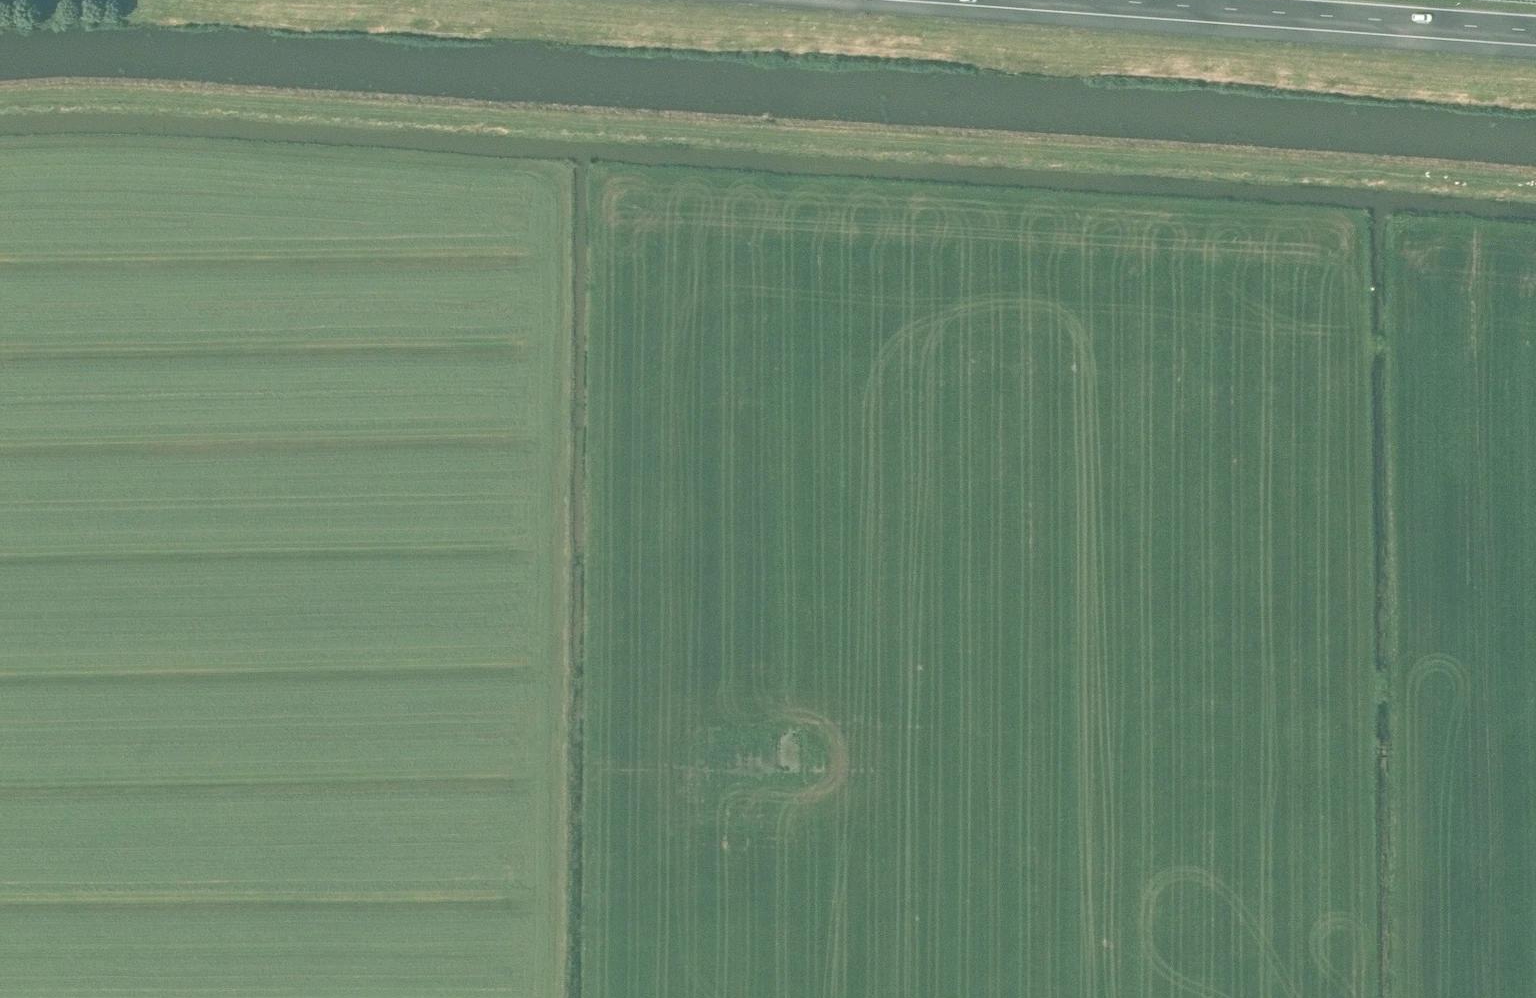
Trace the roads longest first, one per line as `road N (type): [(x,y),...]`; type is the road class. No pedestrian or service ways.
road 1 (motorway): [(1127,0),(1535,29)]

